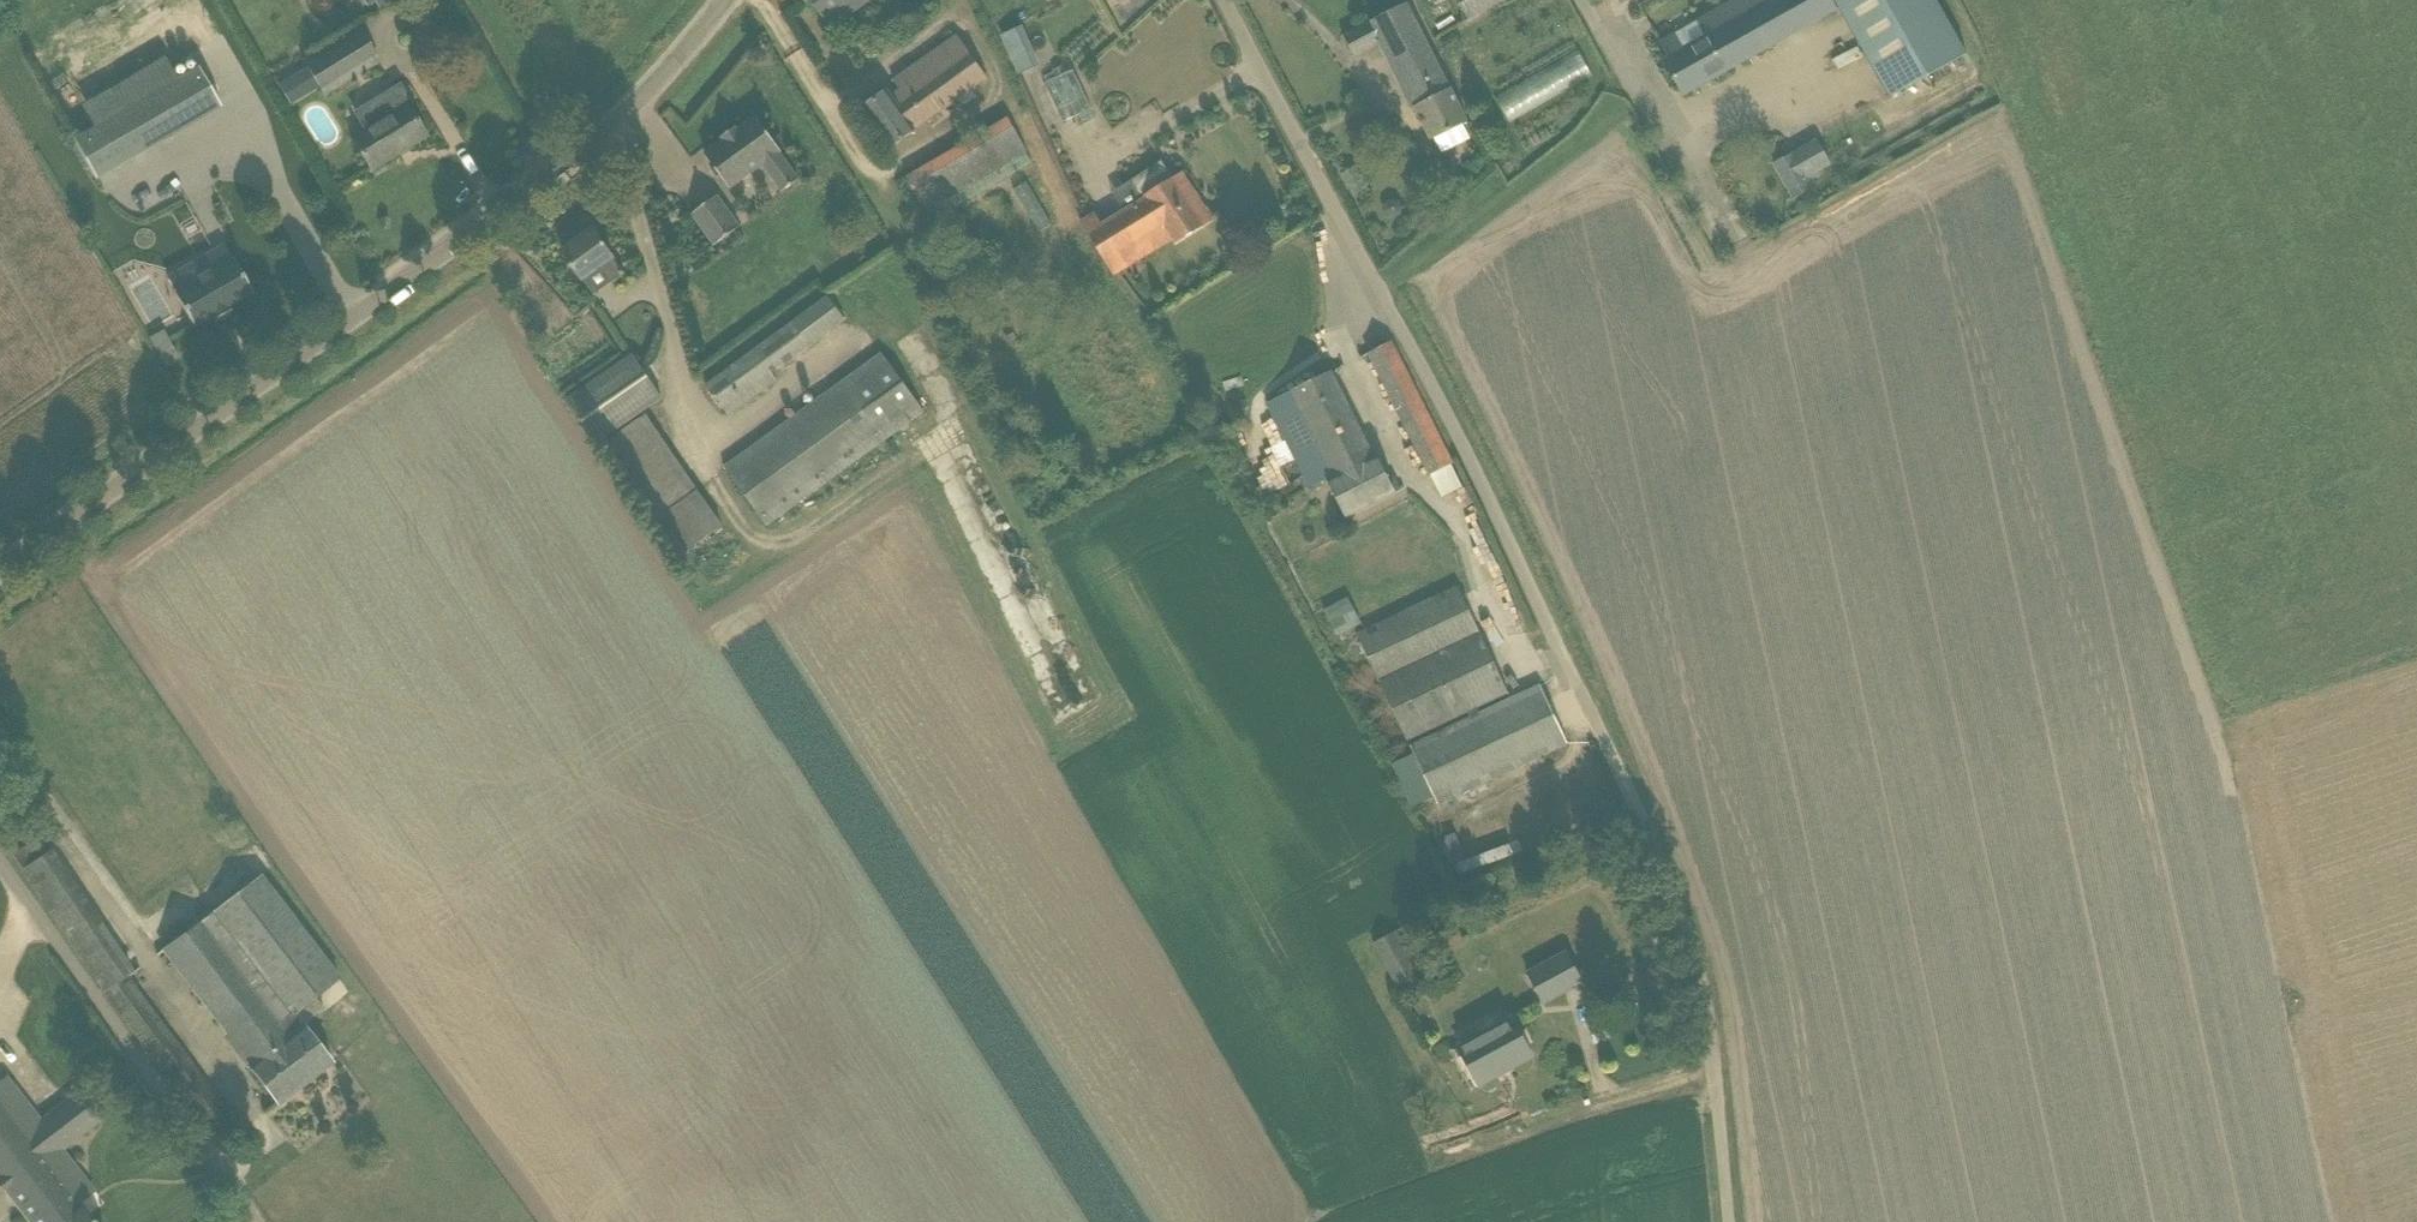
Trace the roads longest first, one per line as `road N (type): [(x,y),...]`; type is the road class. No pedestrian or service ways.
road 1 (unclassified): [(1226,0),(1444,410),(1662,857),(1702,991),(1713,1078)]
road 2 (unclassified): [(0,566),(607,130),(727,0)]
road 3 (track): [(1713,1078),(1727,1221)]

